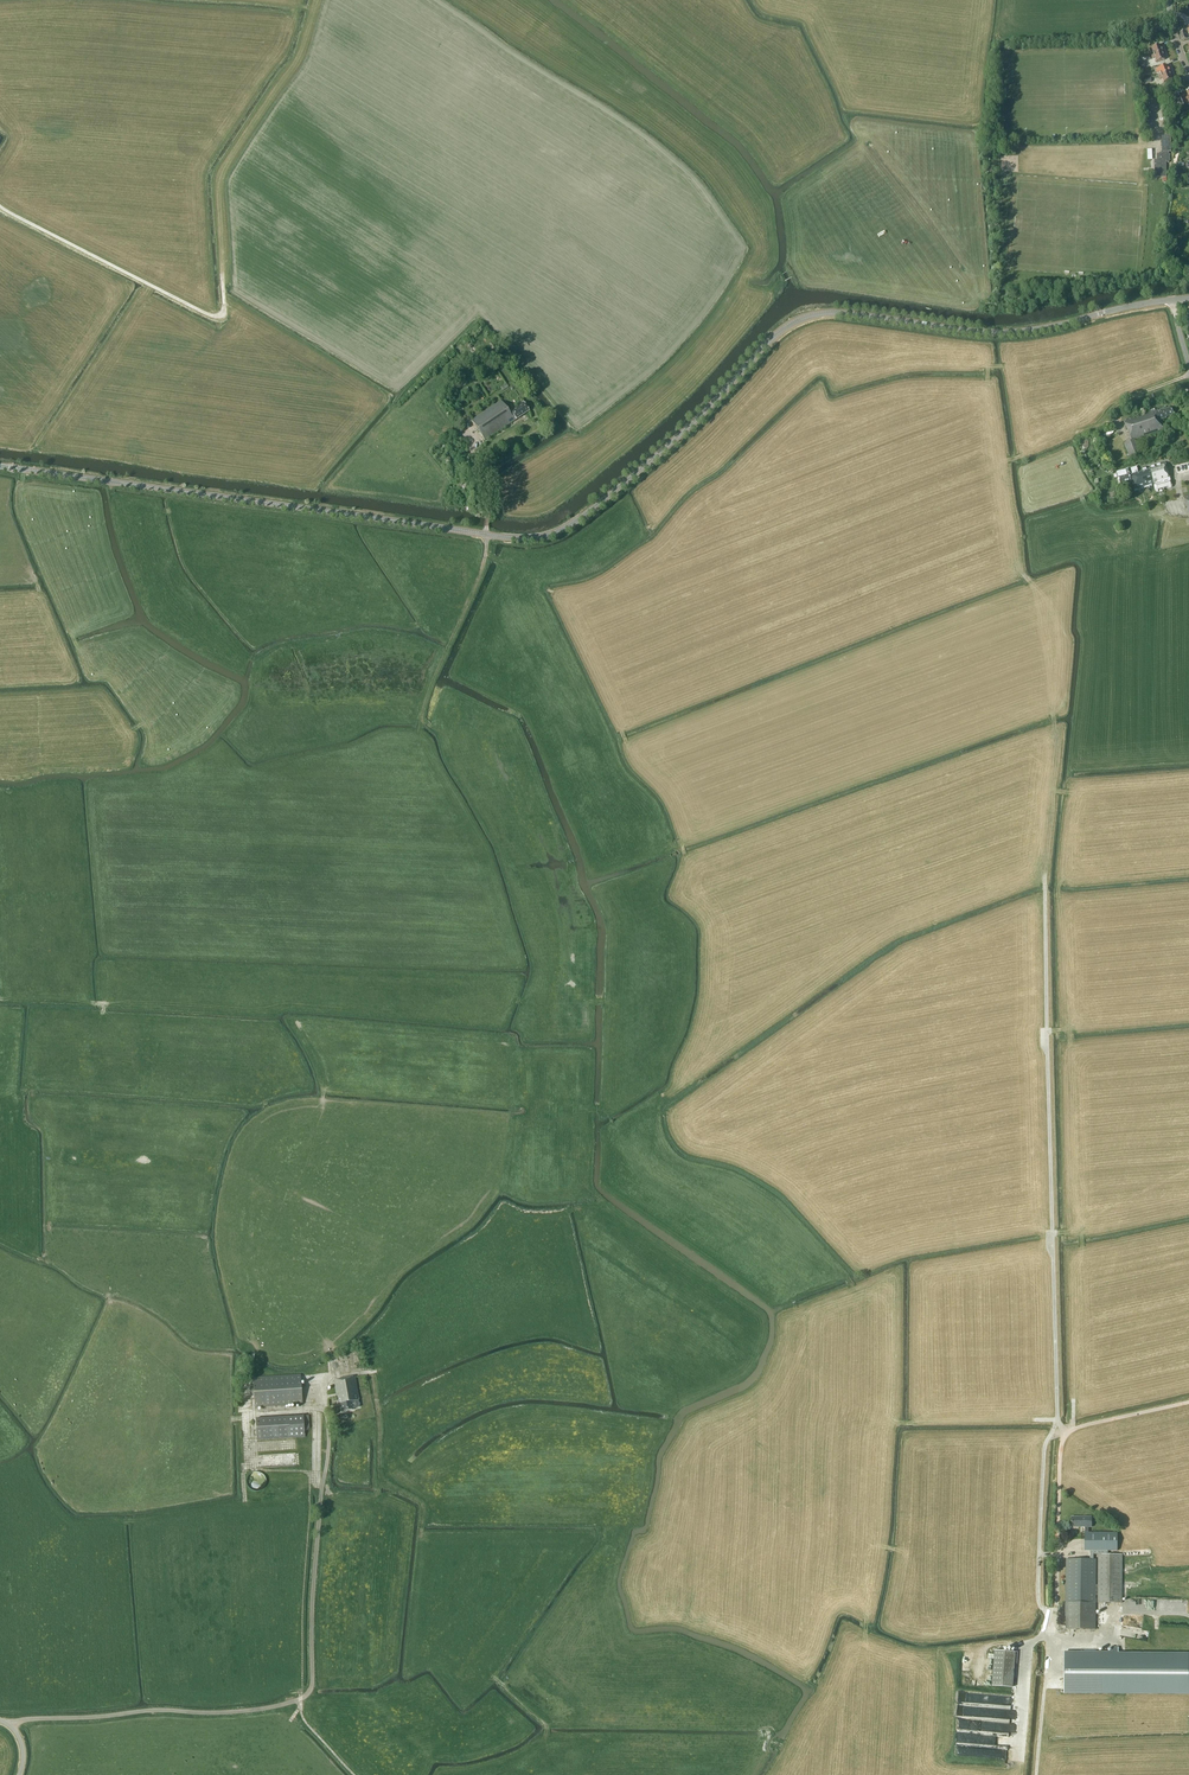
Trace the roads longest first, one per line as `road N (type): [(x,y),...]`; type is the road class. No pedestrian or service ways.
road 1 (tertiary): [(13,469),(540,537),(594,507),(698,418),(775,336),(812,315),(847,312),(999,333),(1173,300)]
road 2 (track): [(421,728),(479,582),(486,535)]

